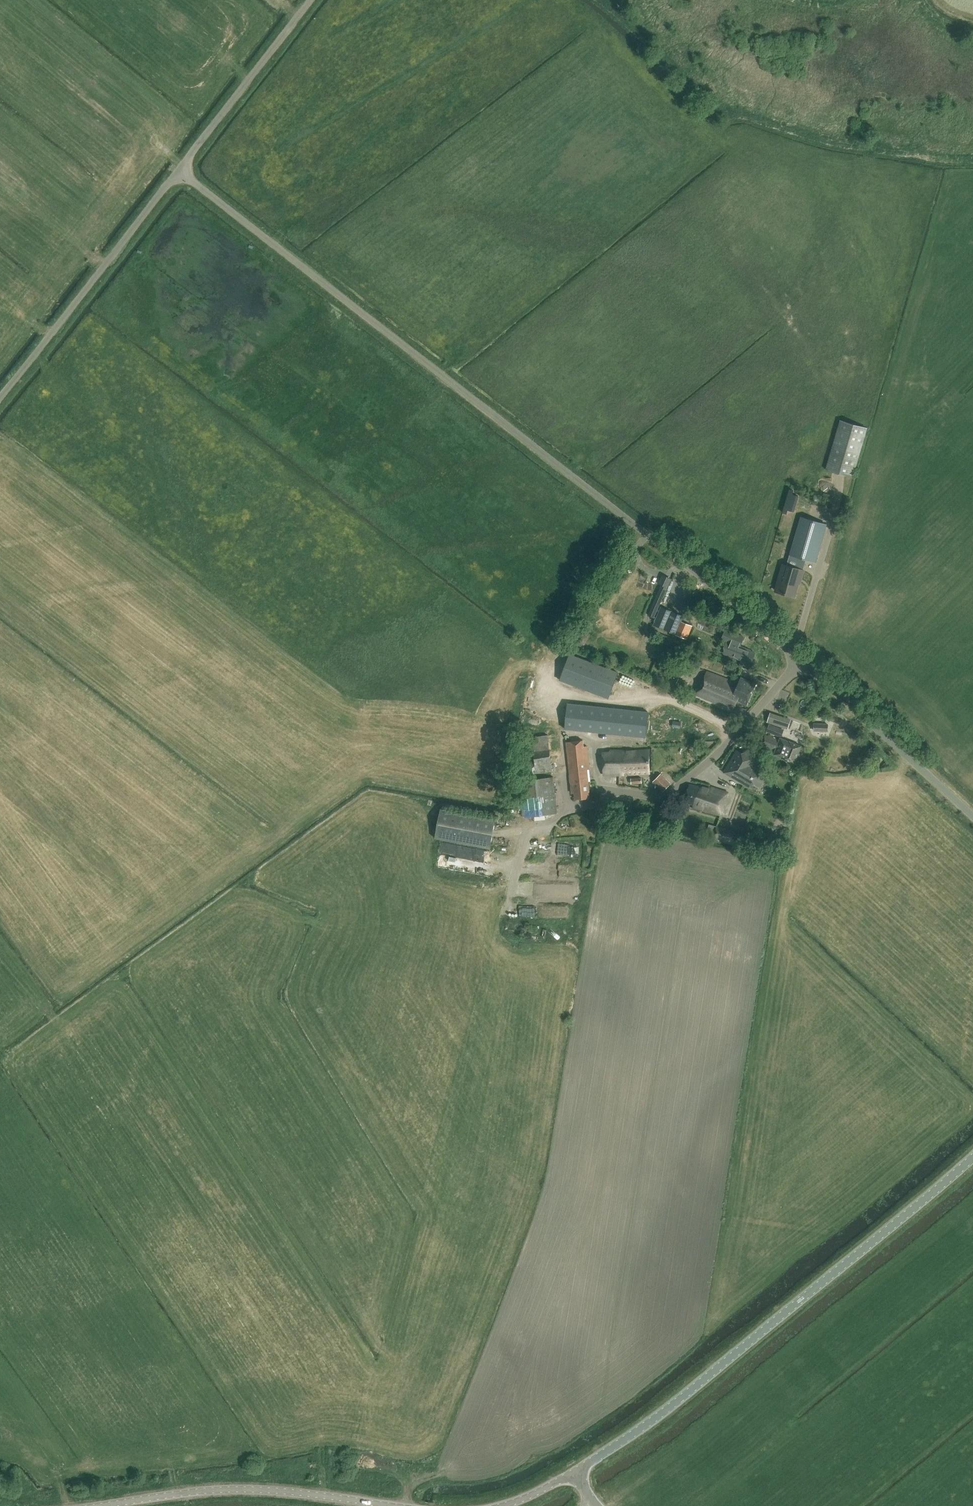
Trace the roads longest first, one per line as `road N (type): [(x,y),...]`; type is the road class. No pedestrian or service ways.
road 1 (unclassified): [(802,661),(179,169)]
road 2 (unclassified): [(574,1473),(653,1420),(972,1157)]
road 3 (unclassified): [(91,1505),(243,1488),(403,1505)]
road 4 (unclassified): [(0,394),(179,169)]
road 5 (unclassified): [(604,790),(651,796),(674,790),(802,661)]
road 6 (unclassified): [(972,816),(802,661)]
road 7 (unclassified): [(179,169),(309,0)]

